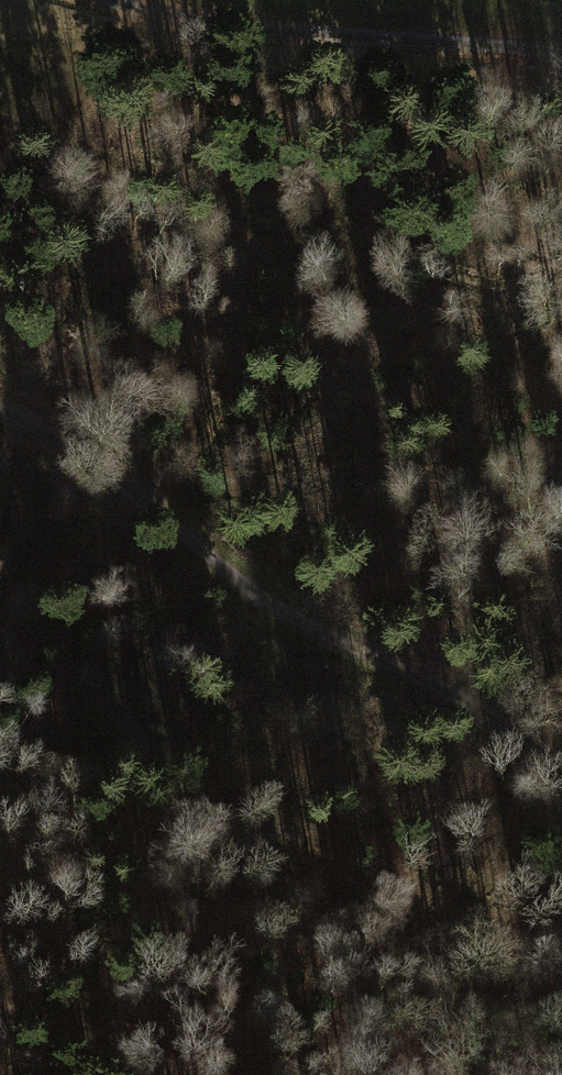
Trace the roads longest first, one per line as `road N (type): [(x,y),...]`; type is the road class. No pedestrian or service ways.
road 1 (track): [(0,408),(561,761)]
road 2 (track): [(561,62),(271,38),(101,0)]
road 3 (track): [(0,1035),(131,1074)]

